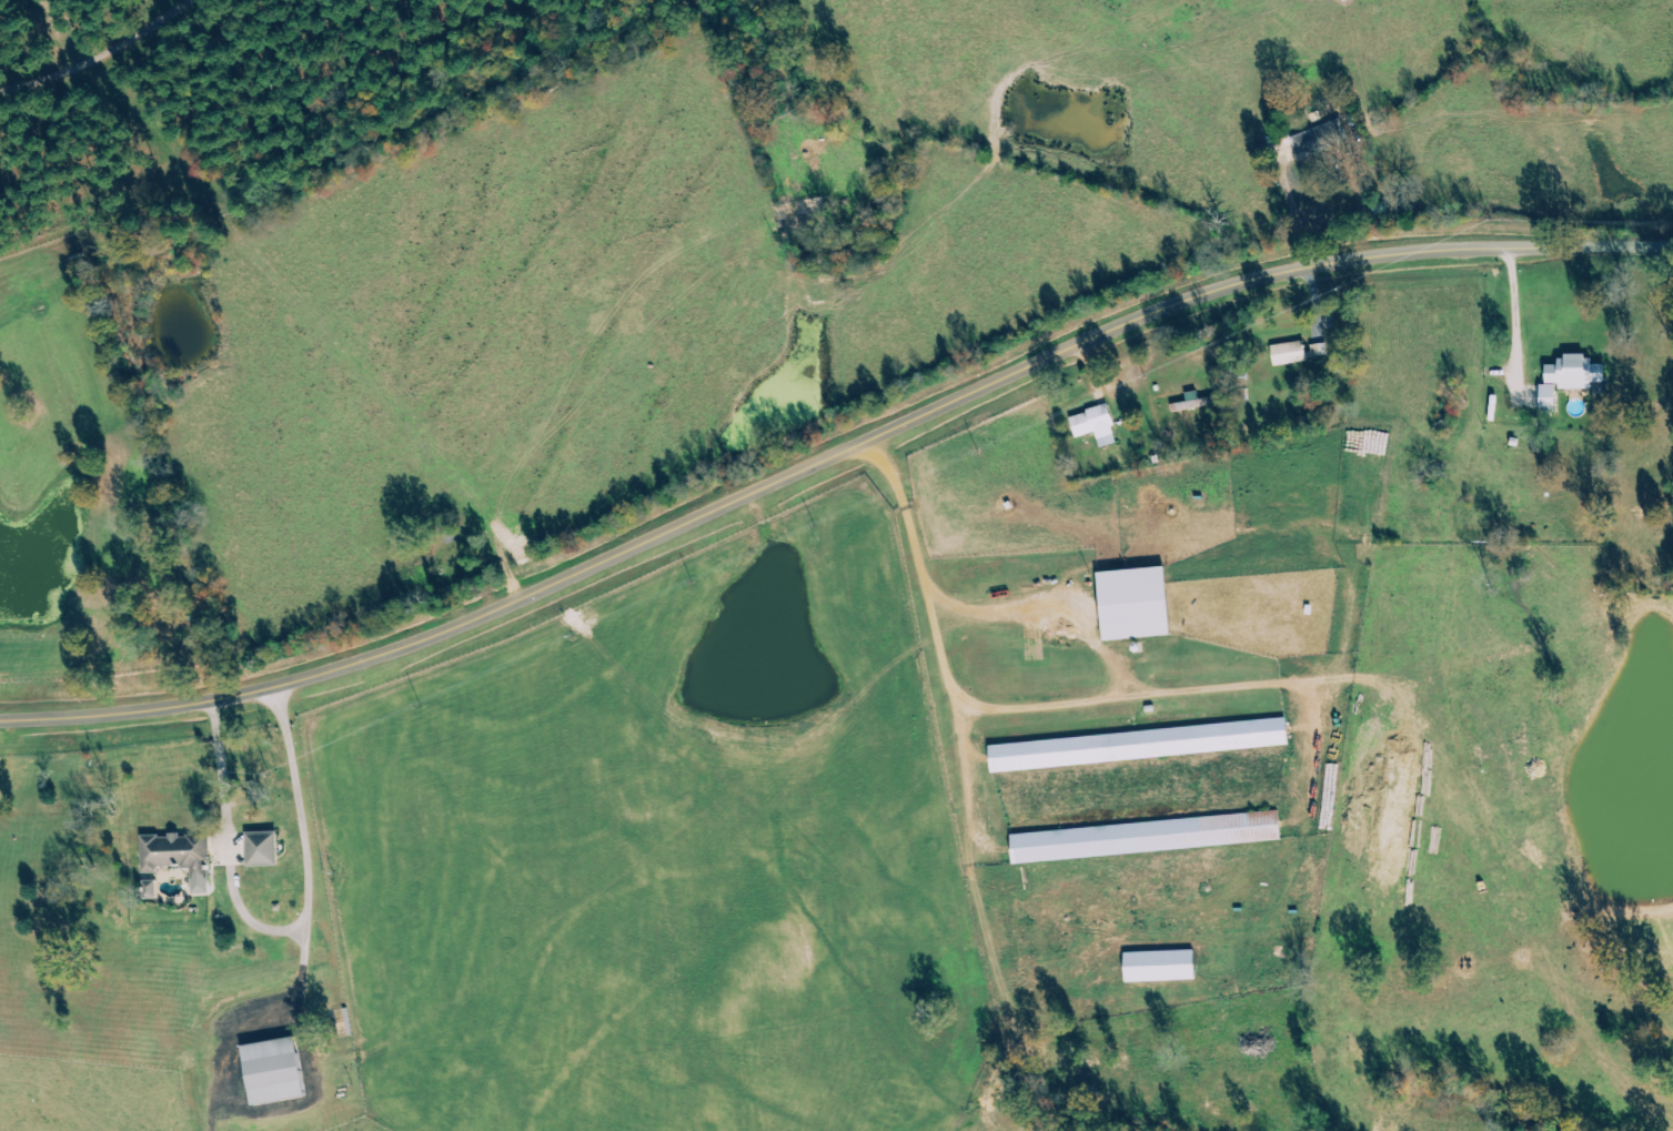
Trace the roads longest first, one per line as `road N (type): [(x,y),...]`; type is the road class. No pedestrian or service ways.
road 1 (tertiary): [(0,718),(215,700),(365,659),(598,566),(1180,297),(1328,259),(1525,249)]
road 2 (residential): [(1525,249),(1672,265)]

